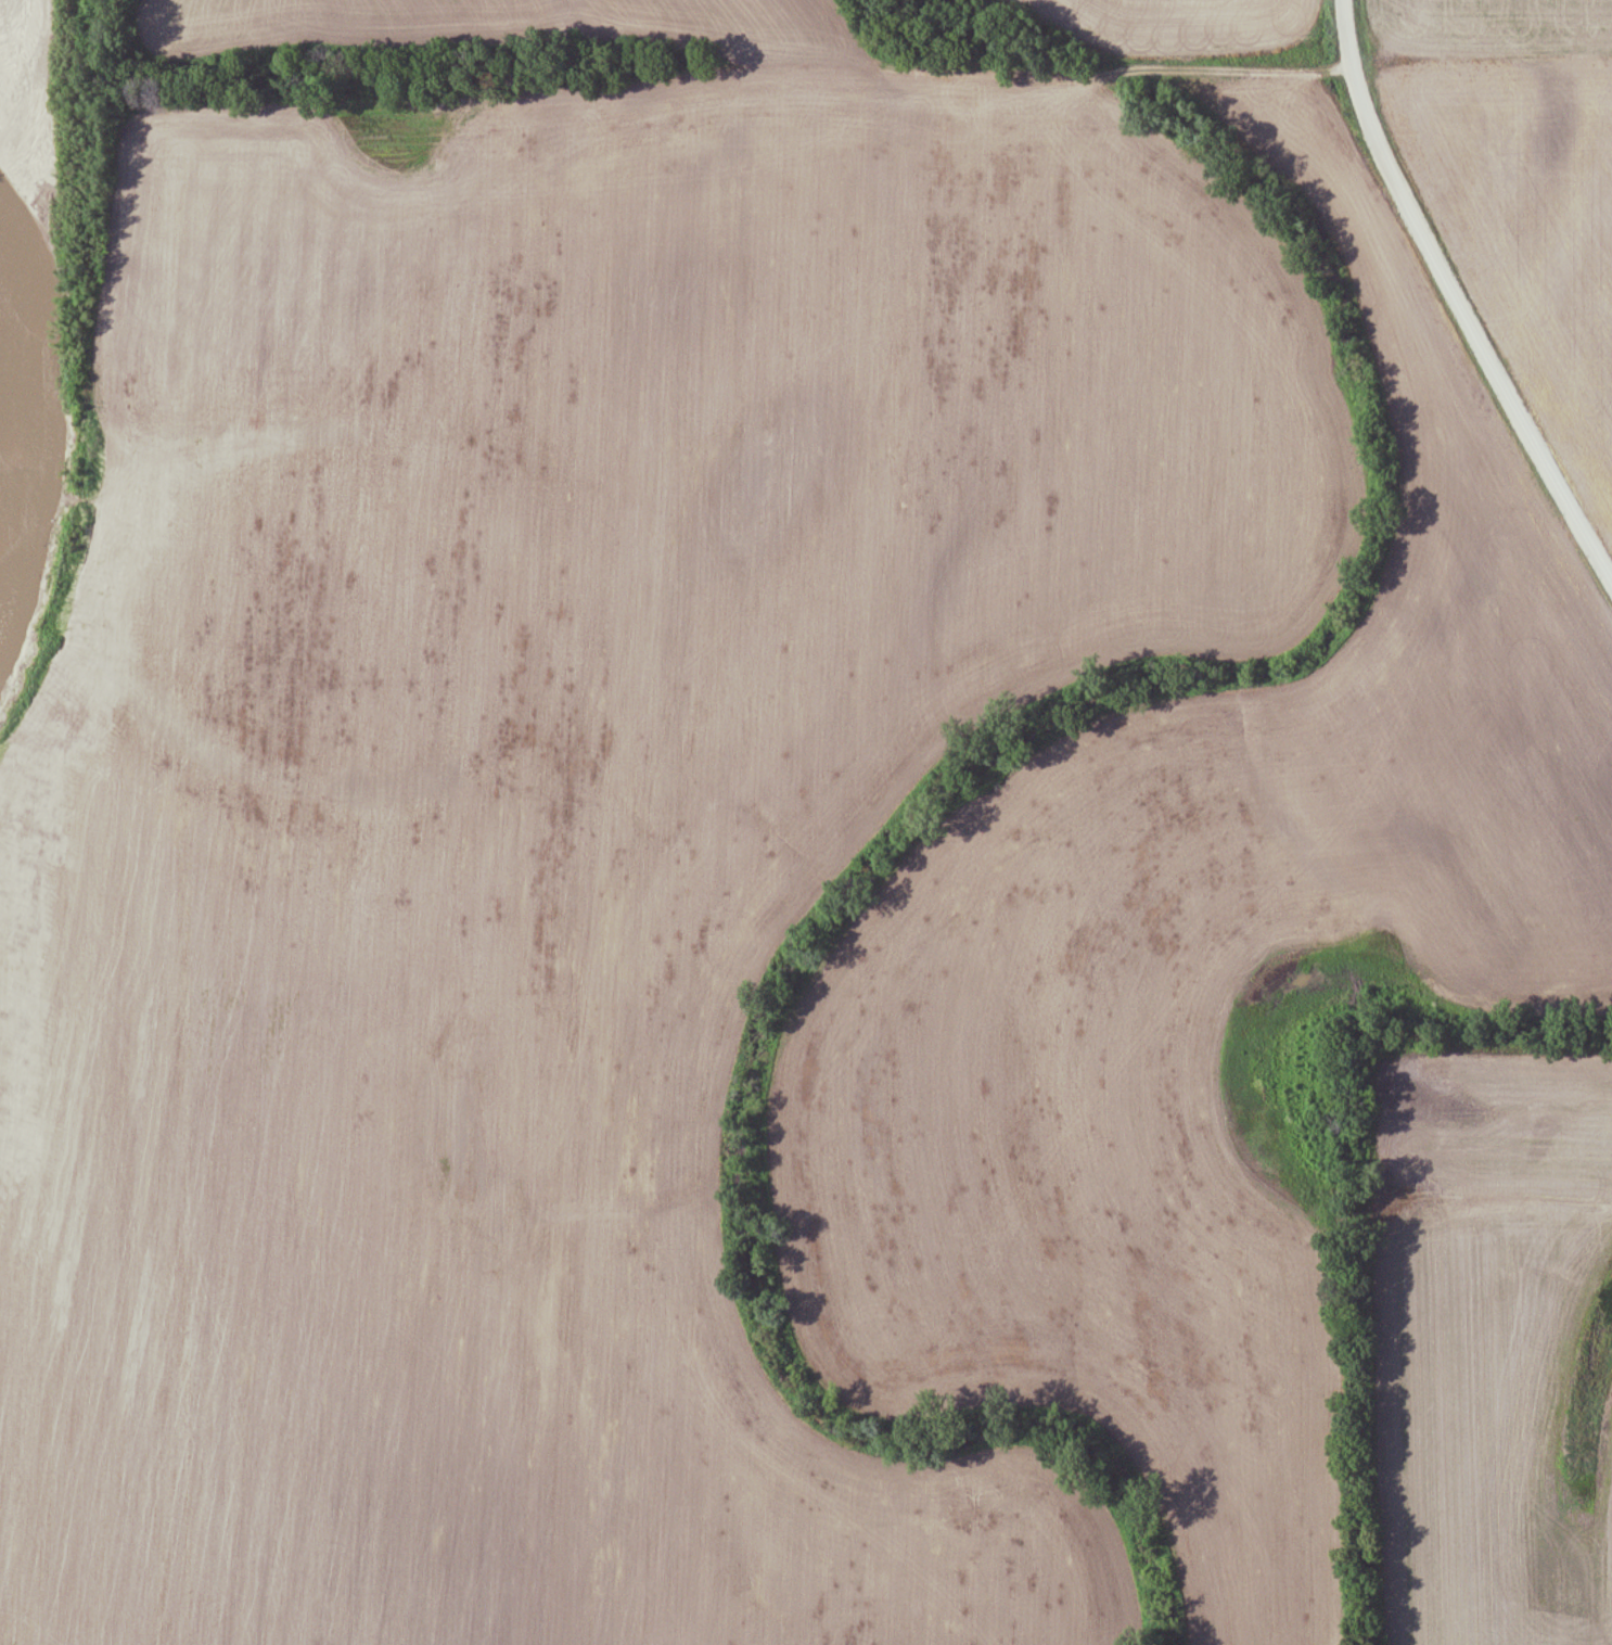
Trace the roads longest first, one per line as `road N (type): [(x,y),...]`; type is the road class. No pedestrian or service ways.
road 1 (residential): [(1352,67),(1131,66),(1065,82),(908,81),(844,59),(757,59),(653,82),(459,104),(126,106)]
road 2 (residential): [(1611,578),(1384,158),(1355,81),(1345,0)]

